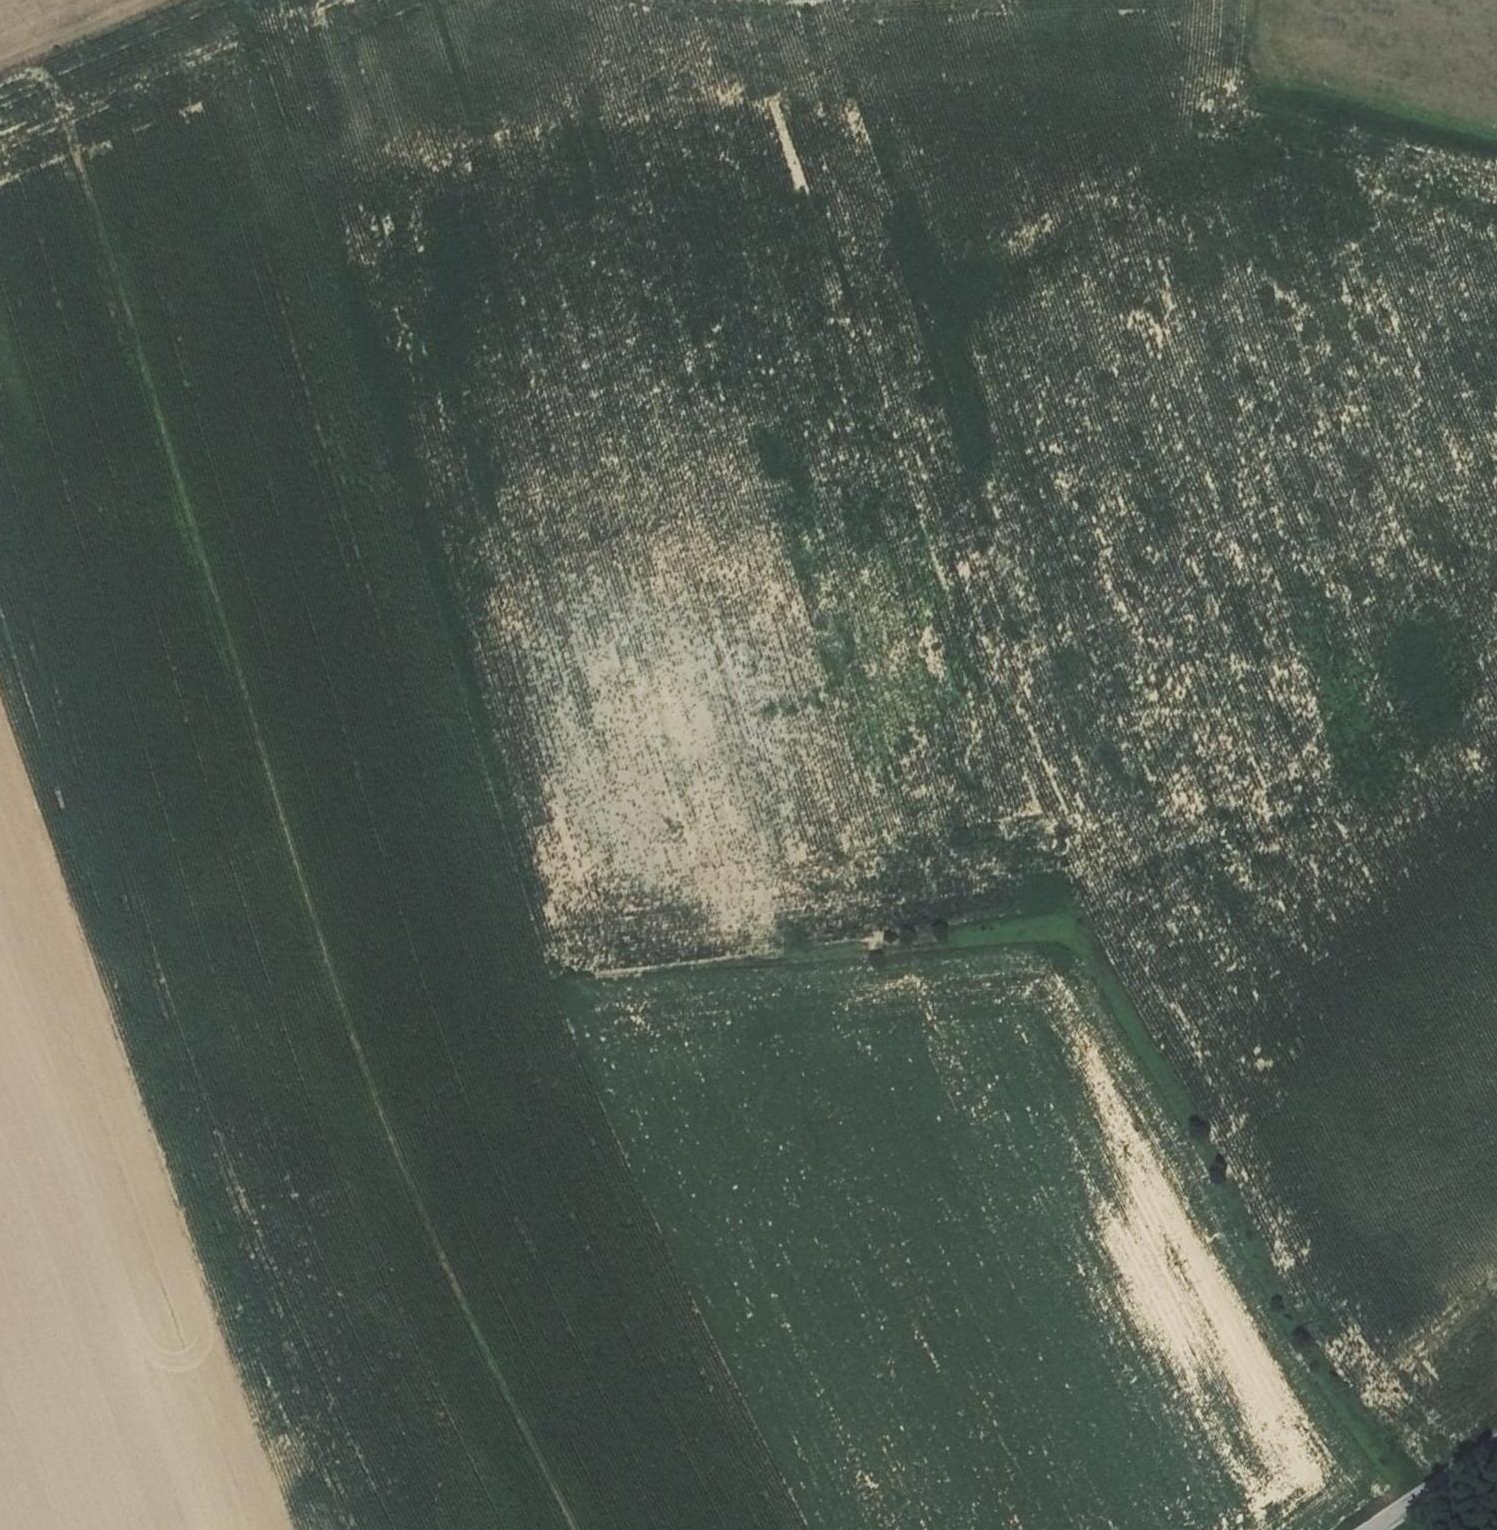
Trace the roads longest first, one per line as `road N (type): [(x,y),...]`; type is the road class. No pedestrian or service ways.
road 1 (unclassified): [(1371,1529),(1496,1442)]

